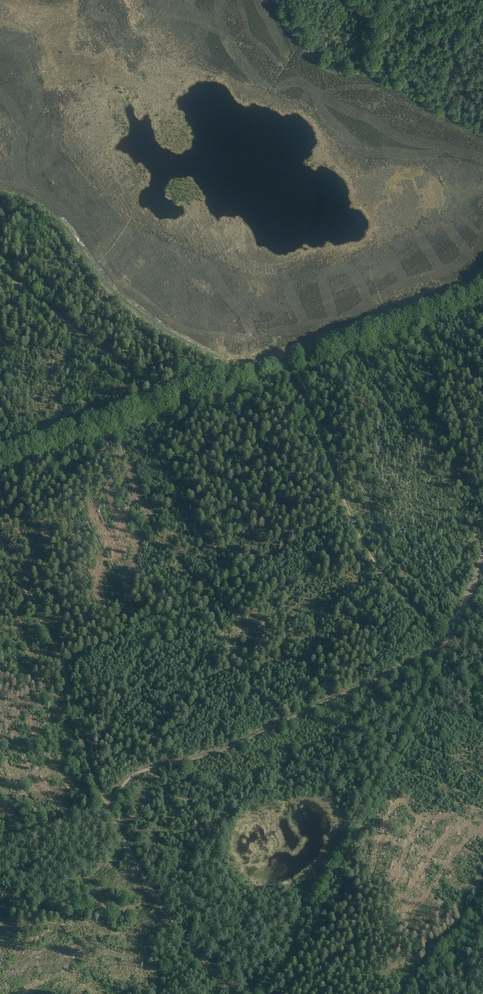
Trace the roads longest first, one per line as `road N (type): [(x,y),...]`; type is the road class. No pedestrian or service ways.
road 1 (track): [(255,993),(443,648)]
road 2 (track): [(443,648),(228,747),(137,773),(106,805)]
road 3 (track): [(282,362),(376,565),(447,640)]
road 4 (track): [(106,805),(150,885),(231,993)]
road 5 (track): [(0,271),(167,402)]
road 6 (track): [(282,362),(474,292)]
road 7 (track): [(0,460),(167,402)]

